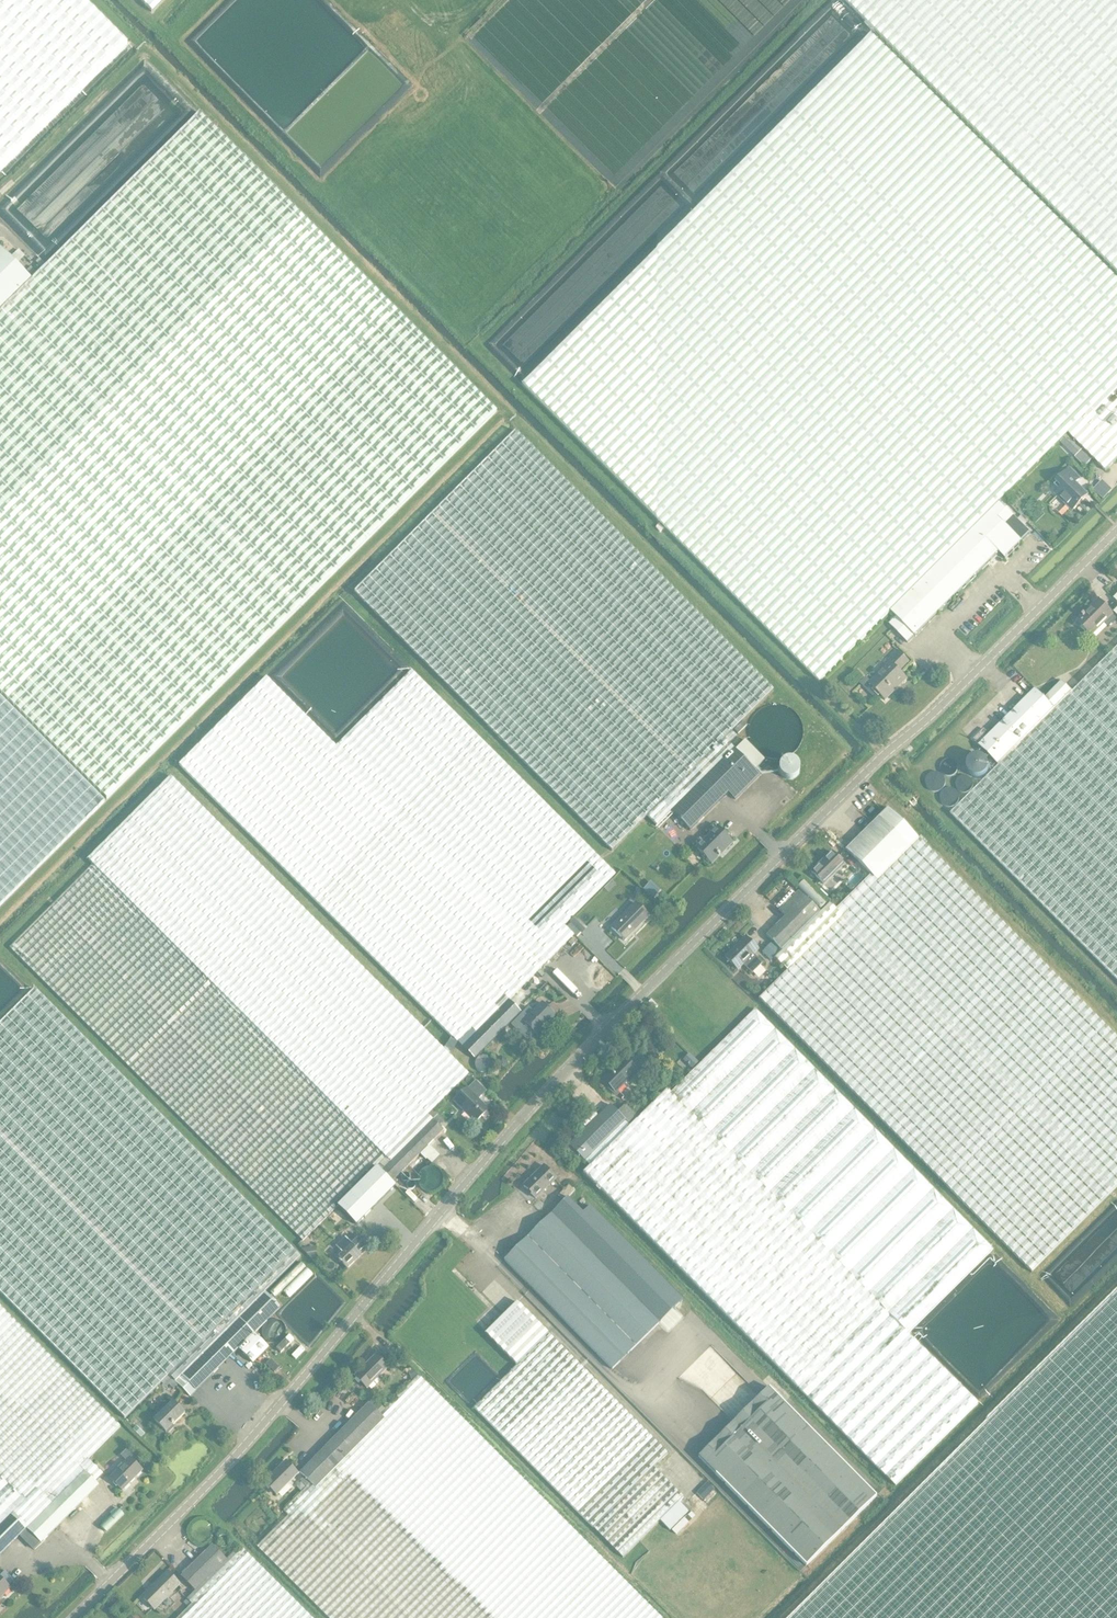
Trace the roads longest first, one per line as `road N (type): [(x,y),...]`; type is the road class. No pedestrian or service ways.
road 1 (tertiary): [(76,1617),(282,1406),(537,1102),(1116,535)]

